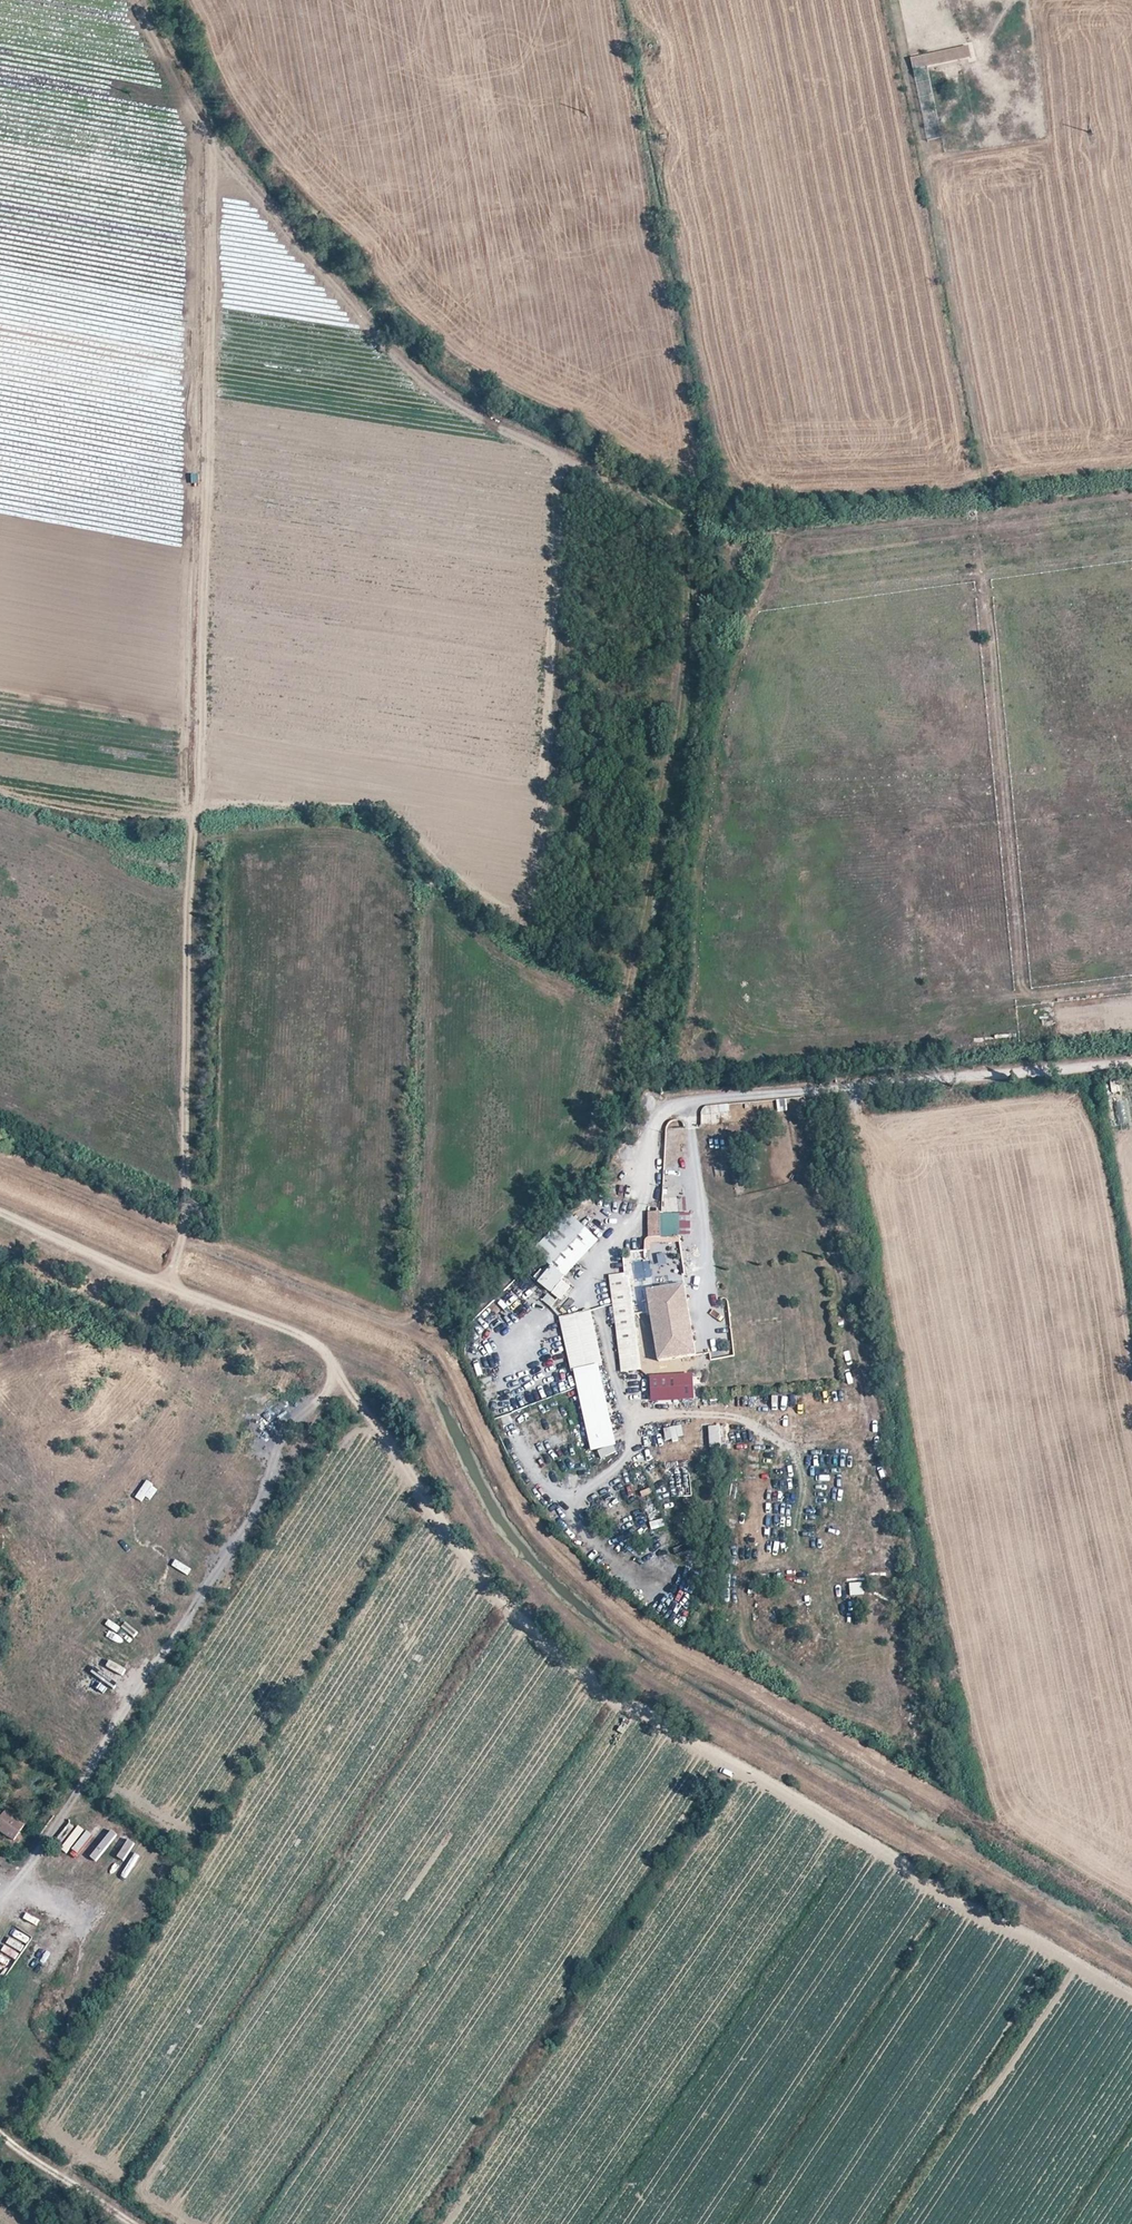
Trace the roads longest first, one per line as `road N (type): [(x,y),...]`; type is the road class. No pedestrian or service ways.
road 1 (track): [(0,1207),(381,1369),(404,1381),(418,1411)]
road 2 (track): [(0,2134),(135,2223)]

